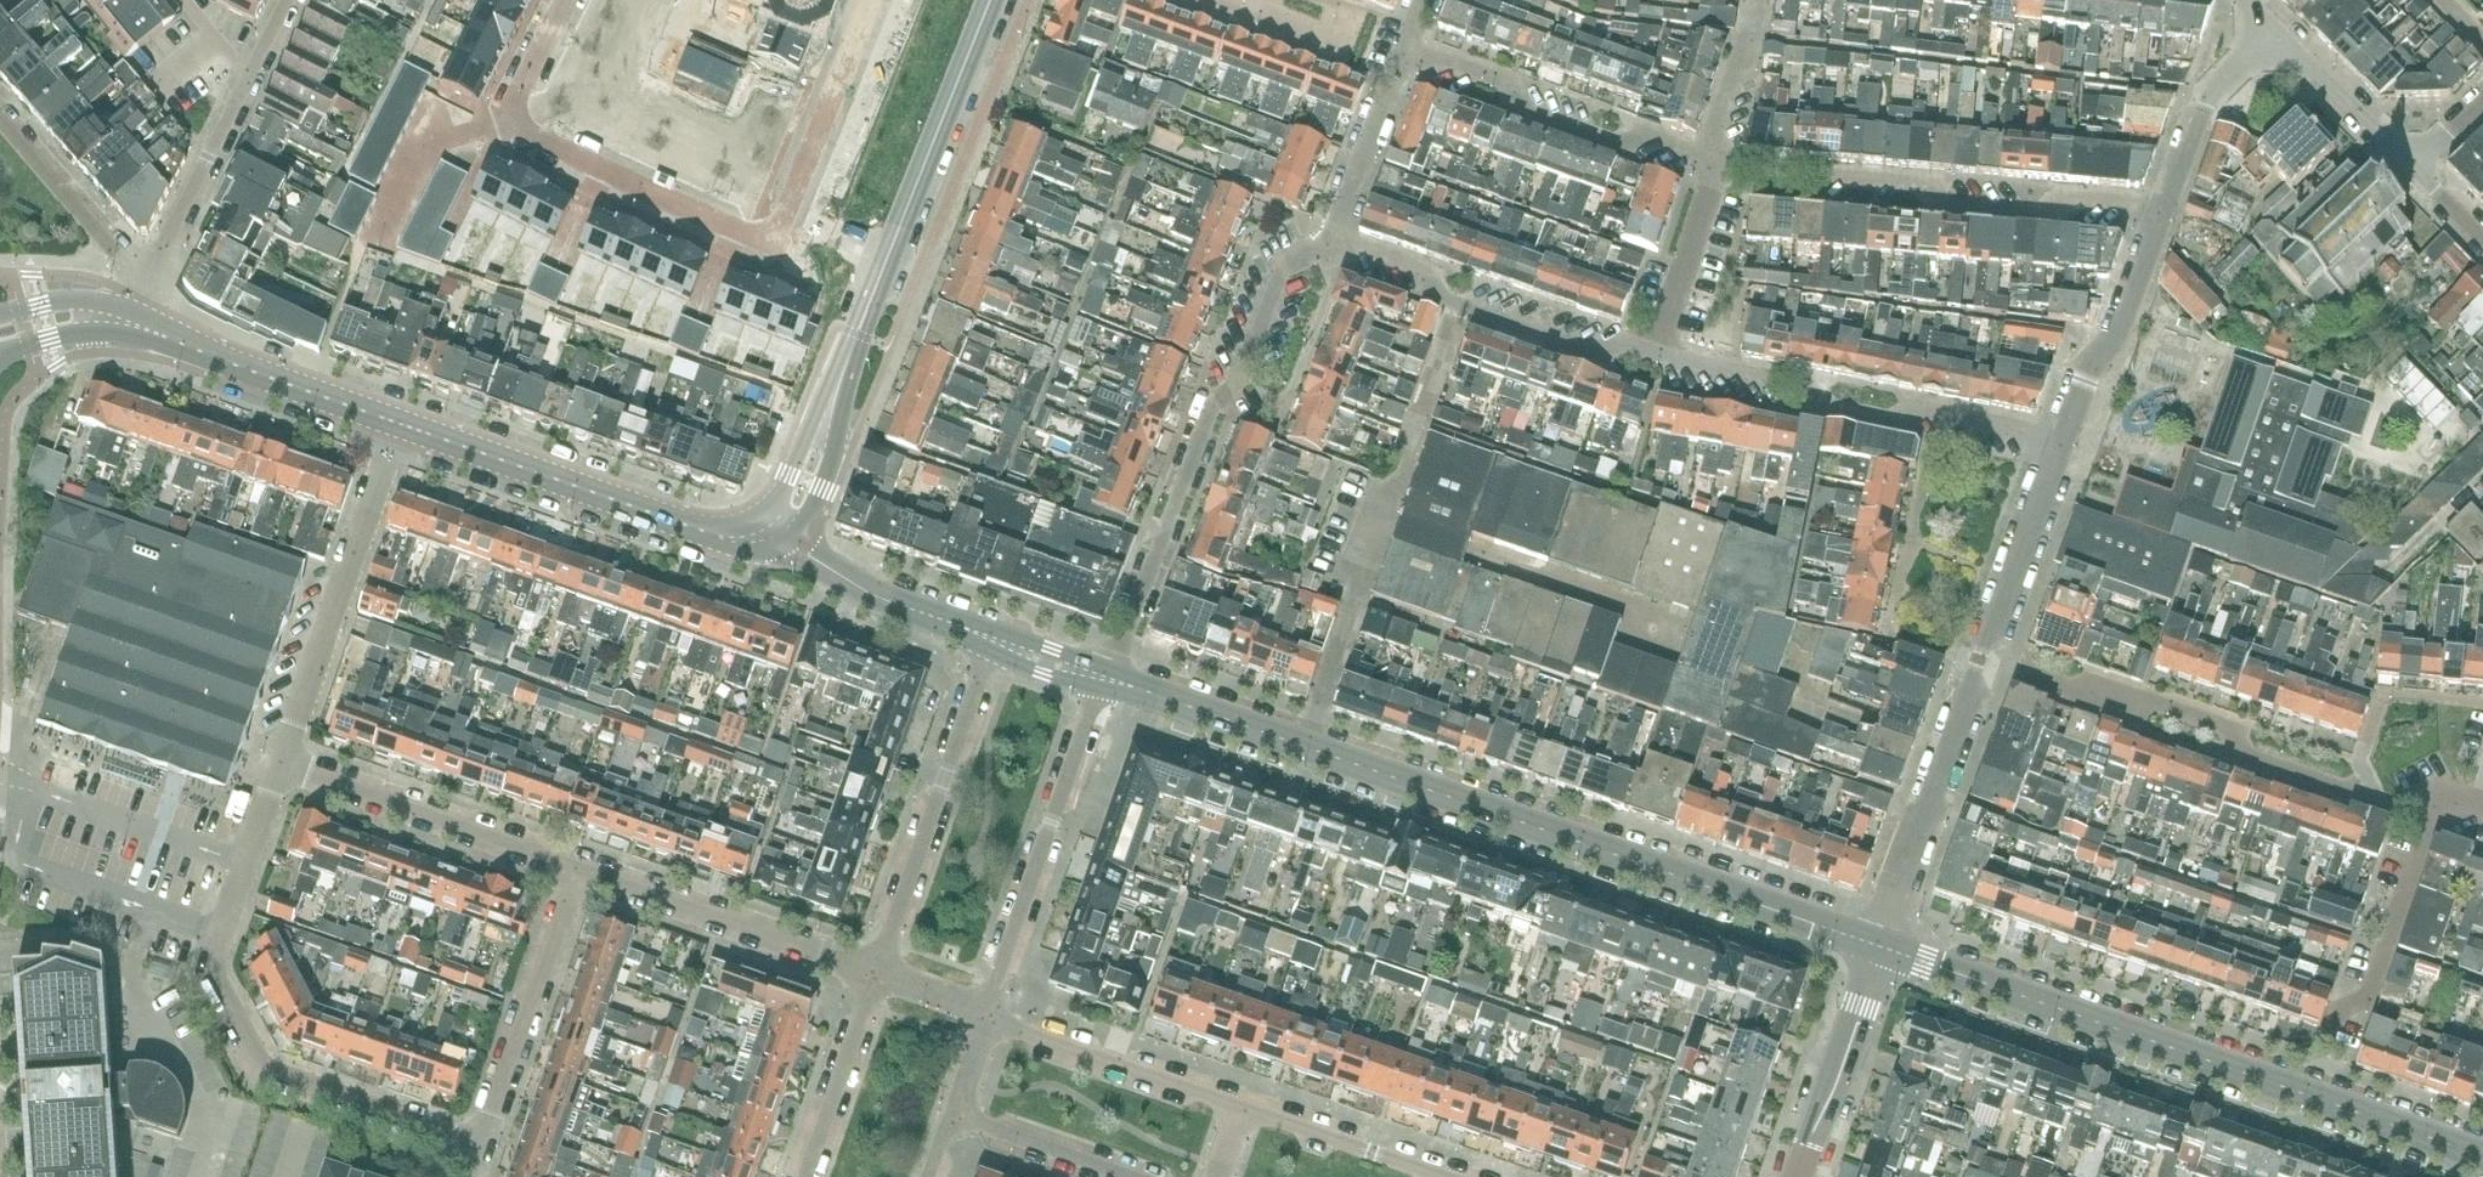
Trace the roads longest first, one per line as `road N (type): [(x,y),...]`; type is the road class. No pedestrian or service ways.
road 1 (tertiary): [(1878,948),(1111,679)]
road 2 (tertiary): [(2482,1157),(1878,948)]
road 3 (residential): [(281,764),(208,968),(261,1073),(480,1145)]
road 4 (residential): [(1111,679),(1220,391),(1240,379),(1286,255),(1332,245)]
road 5 (residential): [(2162,203),(2068,195),(2048,214),(1943,206),(1927,183),(1717,160)]
road 6 (residential): [(566,0),(516,98),(520,127),(784,251)]
road 7 (residential): [(1656,352),(1800,382),(1826,409),(1888,421),(1926,409),(2067,435)]
road 8 (residential): [(1922,816),(2067,435)]
road 9 (tertiary): [(992,0),(859,337)]
road 10 (residential): [(397,425),(281,764)]
road 11 (residential): [(988,636),(872,968)]
road 12 (residential): [(996,1008),(1111,679)]
road 13 (residential): [(1717,160),(1647,135),(1618,144),(1511,106),(1505,80),(1410,50)]
road 14 (residential): [(577,867),(281,764)]
road 15 (residential): [(872,968),(577,867)]
road 16 (tertiary): [(690,529),(397,425)]
road 17 (residential): [(480,1145),(577,867)]
road 18 (tertiary): [(397,425),(127,321)]
road 19 (residential): [(784,251),(889,0)]
road 20 (residential): [(1244,1095),(996,1008)]
road 21 (residential): [(2067,435),(2086,383),(2116,335),(2162,203)]
road 22 (unclassified): [(1798,1176),(1878,948)]
road 23 (residential): [(154,289),(255,73)]
road 24 (residential): [(154,289),(0,110)]
road 25 (tertiary): [(988,636),(852,583),(782,532)]
road 26 (residential): [(1453,1176),(1244,1095)]
road 27 (residential): [(872,968),(802,1176)]
road 28 (tertiary): [(782,532),(812,515),(834,462),(859,337)]
road 29 (tertiary): [(859,337),(838,361),(780,497),(782,532)]
road 30 (residential): [(2162,203),(2218,78),(2278,33)]
road 31 (residential): [(1332,245),(1410,50)]
road 32 (residential): [(2372,994),(2439,799)]
road 33 (residential): [(1656,352),(1717,160)]
road 34 (residential): [(1656,352),(1622,340),(1599,352),(1470,302)]
road 35 (residential): [(2278,33),(2405,166)]
road 36 (residential): [(956,1122),(1126,1176)]
road 37 (residential): [(1717,160),(1713,128),(1754,30),(1756,0)]
road 38 (residential): [(1332,245),(1470,302)]
road 39 (unclassified): [(1878,948),(1922,816)]
road 40 (tertiary): [(0,363),(31,346),(127,321)]
road 41 (tertiary): [(127,321),(55,300),(0,313)]
road 42 (tertiary): [(1111,679),(988,636)]
road 43 (residential): [(996,1008),(872,968)]
road 44 (residential): [(956,1122),(996,1008)]

